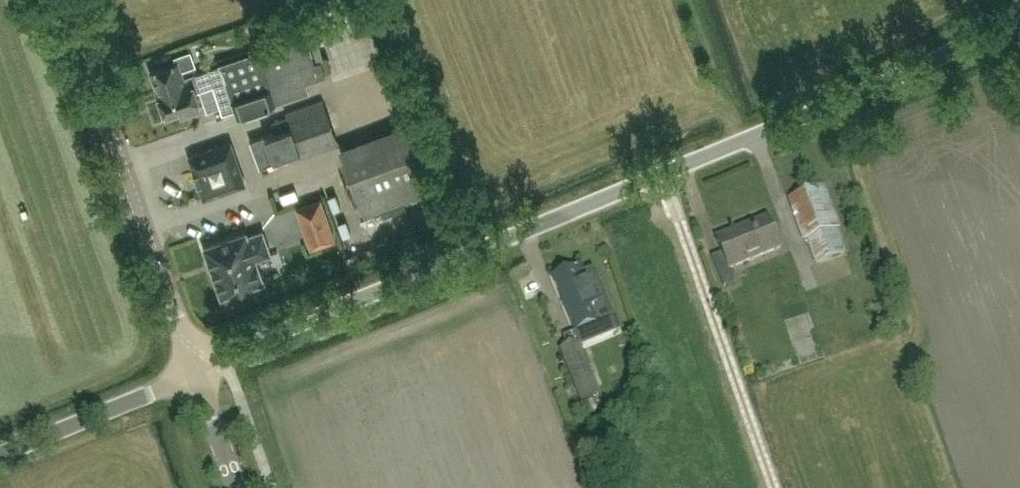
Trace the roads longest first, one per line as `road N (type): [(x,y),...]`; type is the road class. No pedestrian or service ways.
road 1 (unclassified): [(195,371),(824,107),(1019,9)]
road 2 (tertiary): [(195,371),(62,0)]
road 3 (track): [(774,487),(662,173)]
road 4 (unclassified): [(0,455),(195,371)]
road 5 (tertiary): [(238,487),(195,371)]

